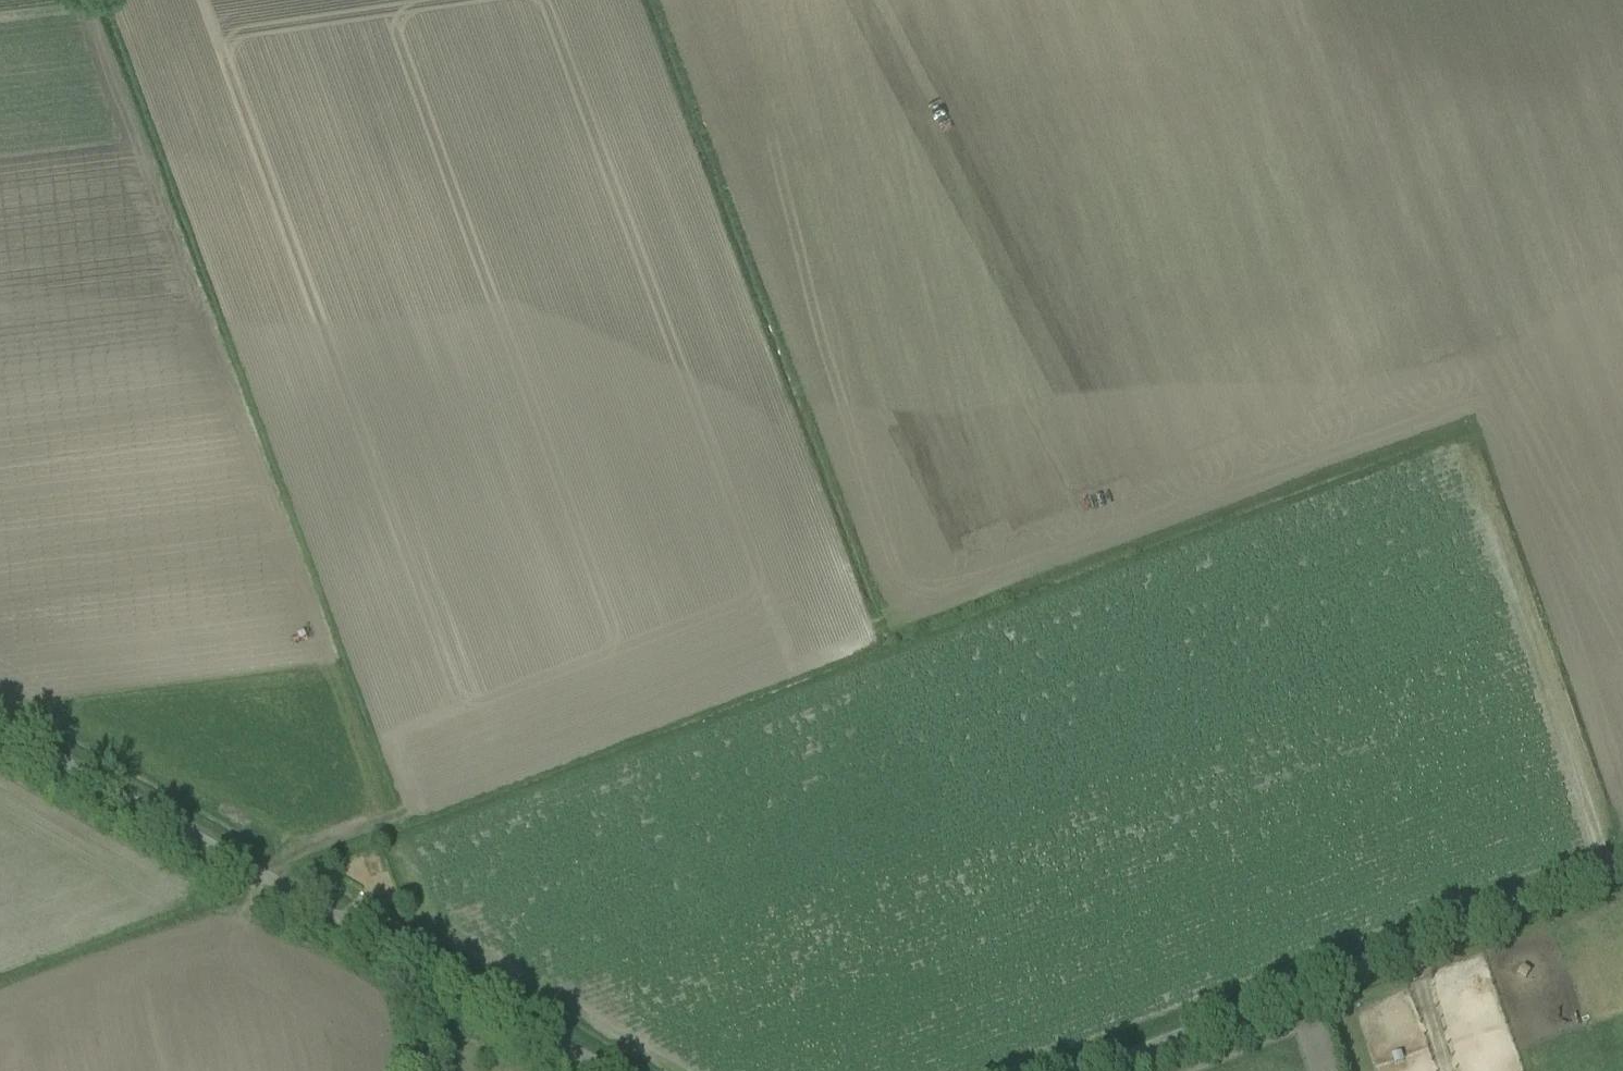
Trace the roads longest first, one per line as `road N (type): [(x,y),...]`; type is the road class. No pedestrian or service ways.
road 1 (unclassified): [(0,729),(621,1070)]
road 2 (unclassified): [(1063,1070),(1622,860)]

